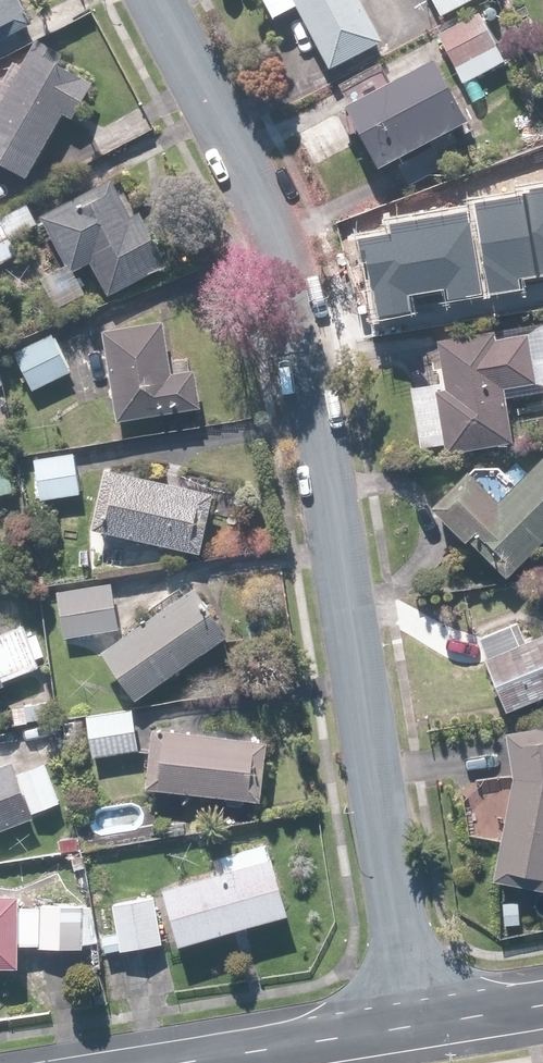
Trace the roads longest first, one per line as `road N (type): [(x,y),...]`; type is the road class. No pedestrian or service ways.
road 1 (residential): [(157,0),(280,257),(408,1026)]
road 2 (residential): [(408,1026),(174,1062)]
road 3 (residential): [(542,1004),(408,1026)]

